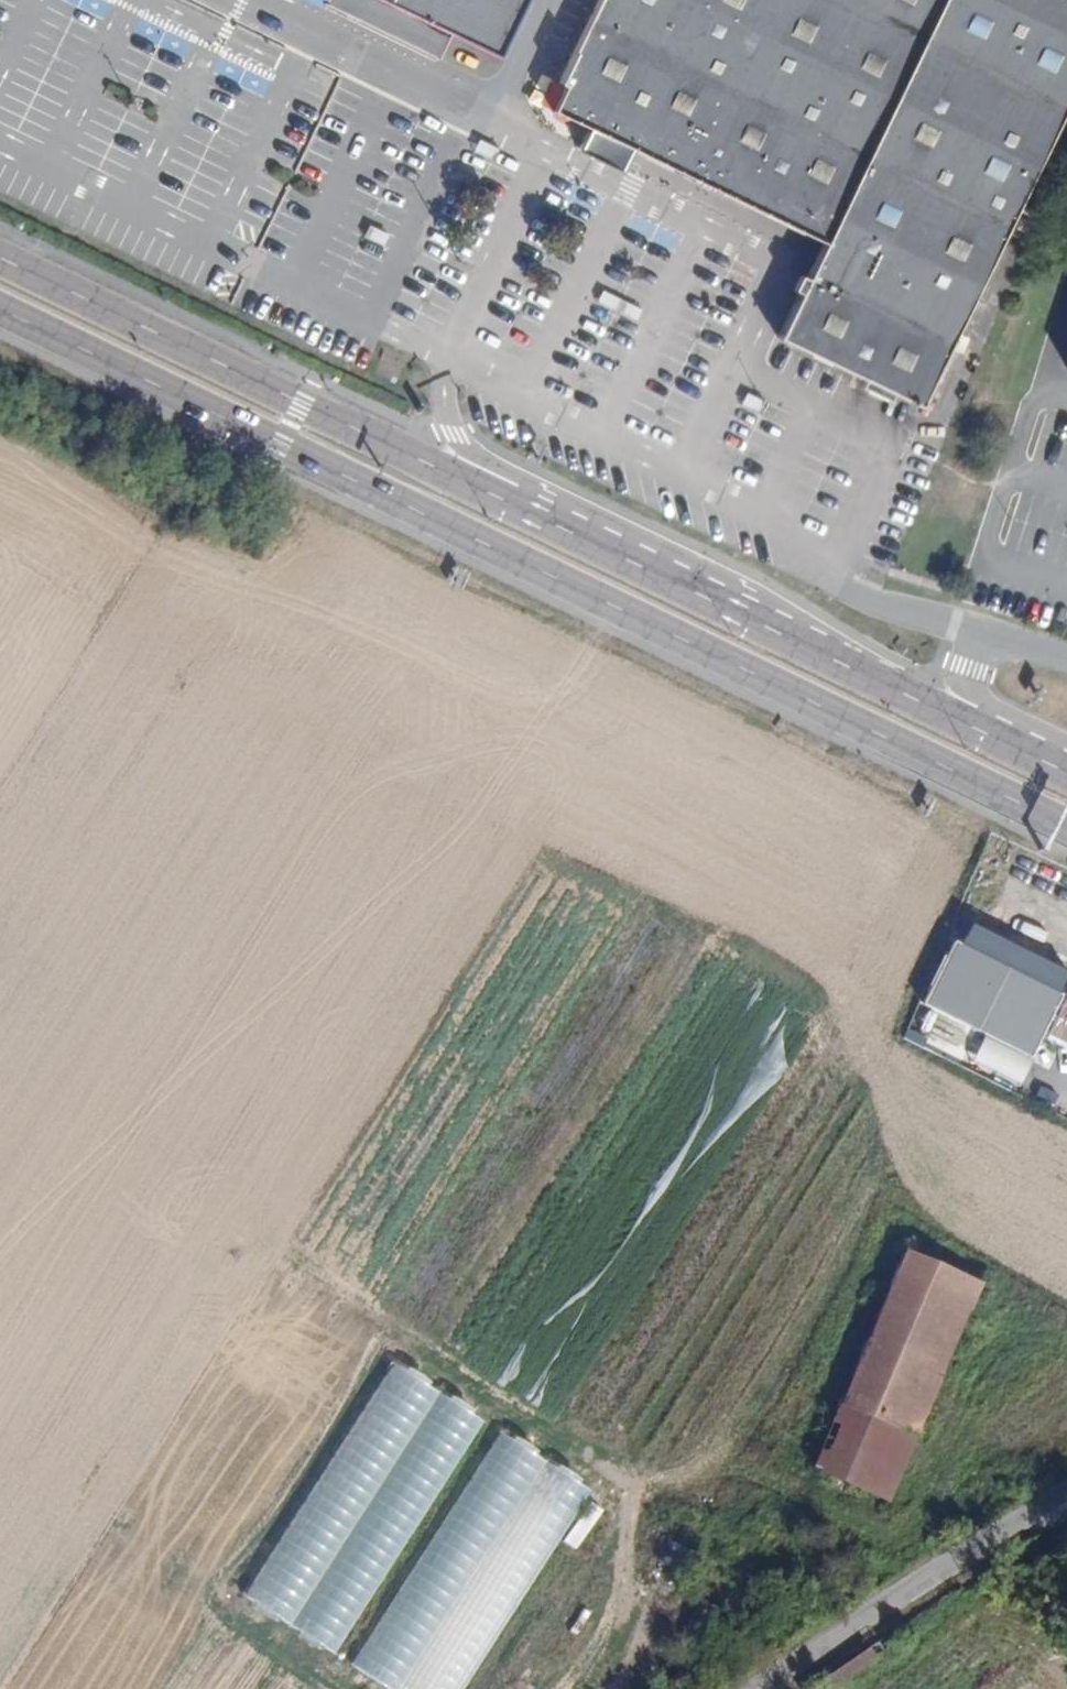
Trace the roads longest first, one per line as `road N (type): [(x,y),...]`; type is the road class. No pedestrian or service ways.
road 1 (primary): [(0,309),(1066,826)]
road 2 (primary): [(522,507),(0,257)]
road 3 (primary): [(984,729),(522,507)]
road 4 (unclassified): [(1066,1503),(833,1634),(752,1688)]
road 5 (primary): [(522,507),(524,479),(459,442),(442,413),(445,361)]

